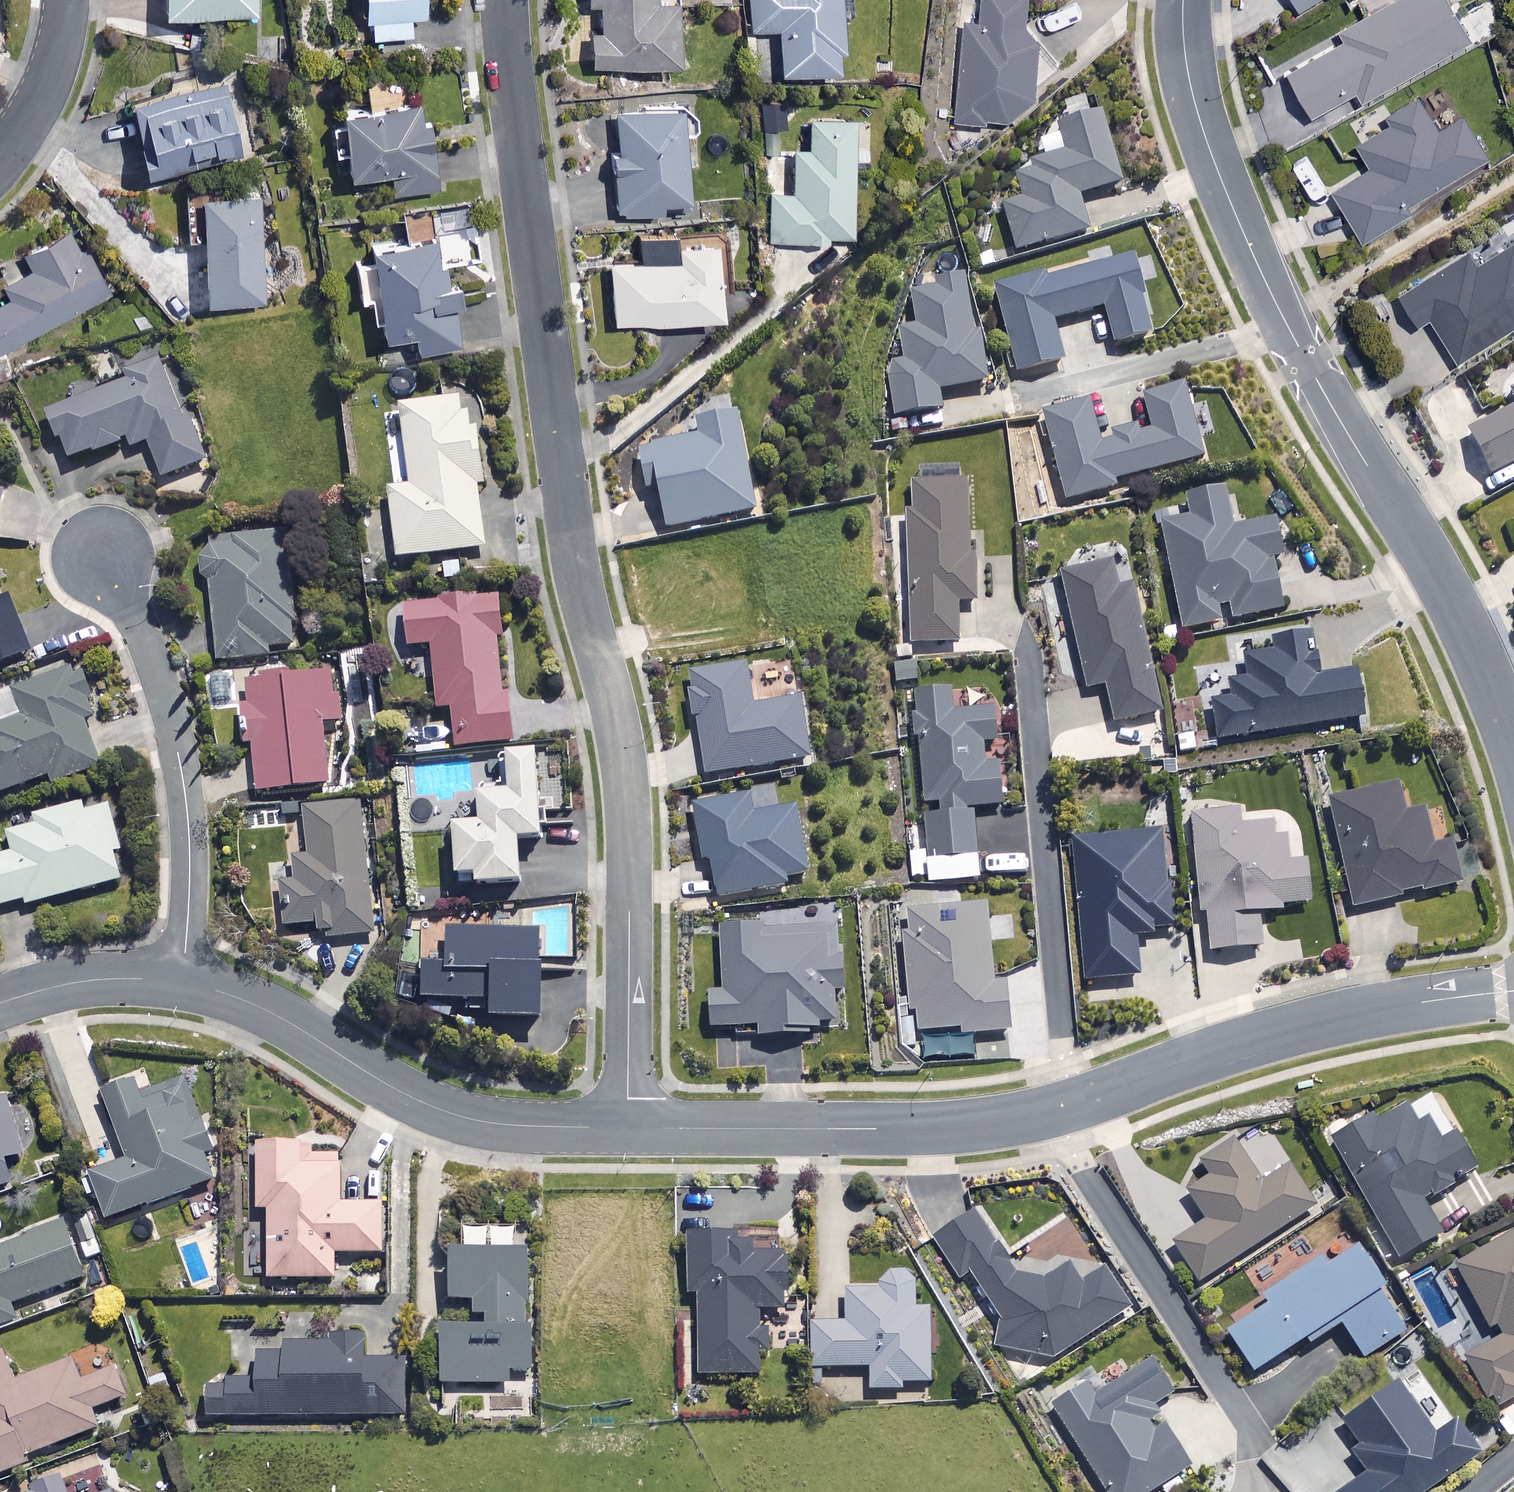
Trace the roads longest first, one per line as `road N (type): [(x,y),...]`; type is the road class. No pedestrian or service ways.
road 1 (residential): [(627,1129),(627,781),(564,491),(506,0)]
road 2 (residential): [(627,1129),(952,1129),(1014,1121),(1309,1023),(1513,991)]
road 3 (residential): [(1183,0),(1199,122),(1245,237),(1320,388),(1449,592),(1513,750)]
road 4 (residential): [(181,982),(258,1007),(394,1089),(470,1120),(627,1129)]
road 5 (residential): [(100,549),(151,657),(179,756),(191,848),(181,982)]
road 6 (residential): [(0,1003),(73,983),(181,982)]
road 7 (residential): [(69,0),(40,106),(0,161)]

